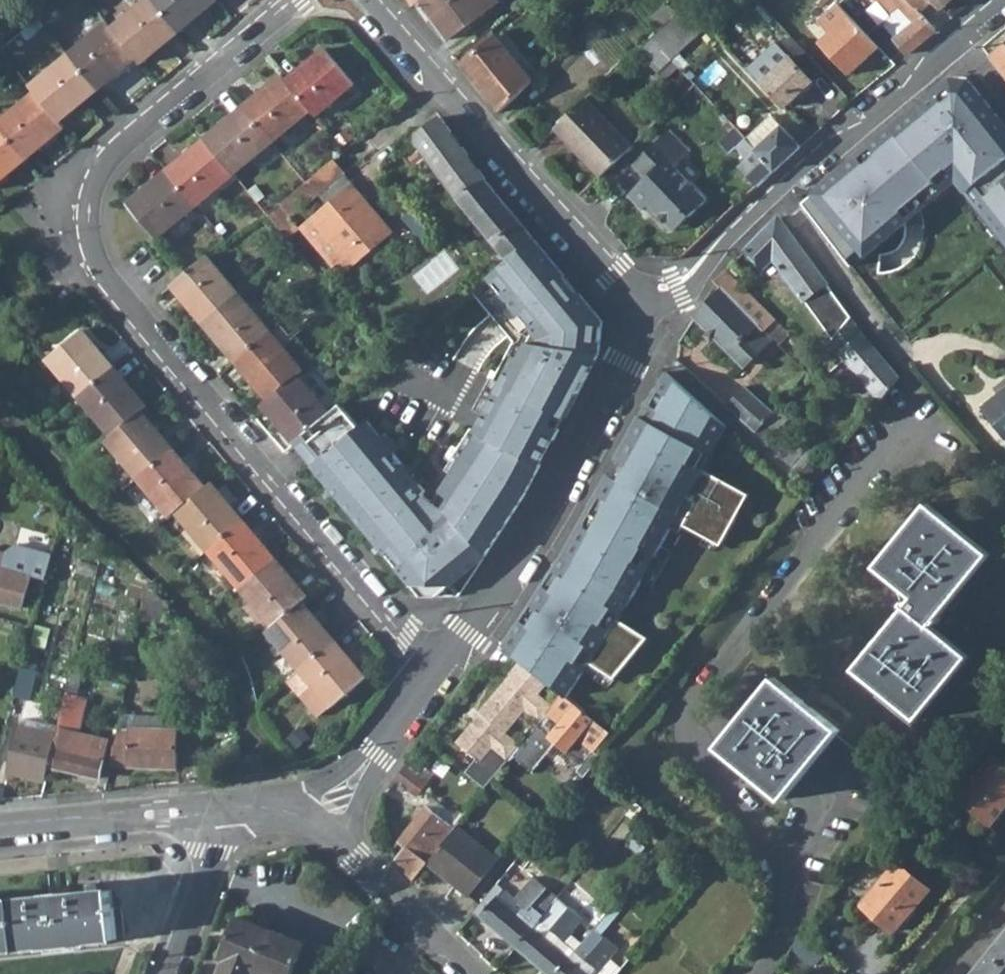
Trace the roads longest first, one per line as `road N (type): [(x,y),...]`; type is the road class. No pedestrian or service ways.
road 1 (residential): [(434,673),(103,279),(85,237),(88,184),(104,156),(287,0)]
road 2 (residential): [(746,973),(782,917),(784,881),(774,852),(690,744),(685,718),(931,423)]
road 3 (residential): [(370,0),(659,316)]
road 4 (residential): [(659,316),(469,634),(434,673)]
road 5 (residential): [(659,316),(780,192),(958,43)]
road 6 (residential): [(0,828),(231,807)]
road 7 (residential): [(479,973),(316,823)]
road 8 (residential): [(434,673),(316,823)]
road 9 (residential): [(231,807),(172,973)]

